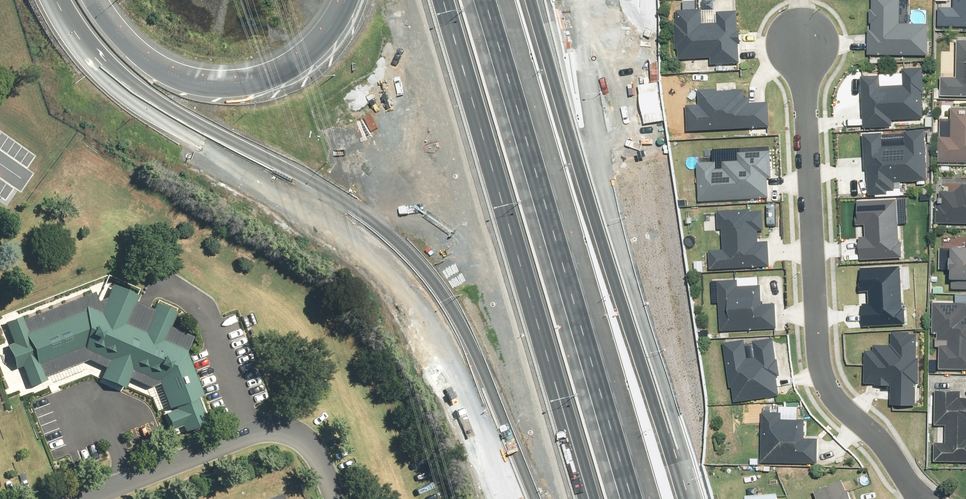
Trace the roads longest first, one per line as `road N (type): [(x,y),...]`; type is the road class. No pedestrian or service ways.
road 1 (motorway): [(531,498),(452,313),(416,260),(316,190),(139,99),(90,52),(54,0)]
road 2 (motorway): [(483,0),(631,498)]
road 3 (motorway): [(585,498),(439,0)]
road 4 (motorway): [(529,0),(681,471)]
road 5 (residential): [(804,42),(817,353),(834,393),(921,498)]
road 6 (motorway): [(577,0),(606,195),(681,471)]
road 7 (motorway): [(96,0),(132,45),(168,72),(214,84),(257,80),(296,63),(332,27),(346,0)]

